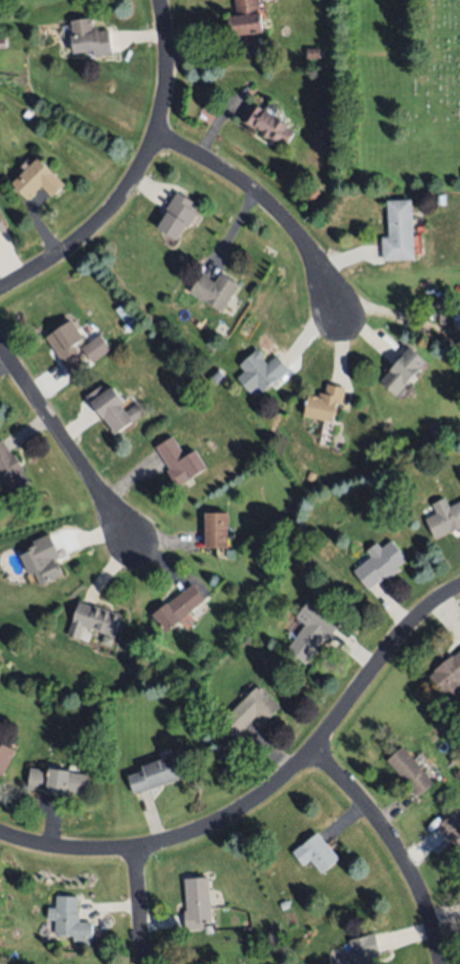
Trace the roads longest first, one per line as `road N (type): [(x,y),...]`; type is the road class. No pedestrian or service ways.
road 1 (residential): [(459,586),(402,631),(298,762),(244,806),(180,837),(131,848),(57,848),(0,833)]
road 2 (residential): [(0,291),(102,224),(139,172),(165,85),(159,0)]
road 3 (residential): [(155,133),(280,210),(314,263),(334,317)]
road 4 (residential): [(439,963),(410,873),(382,828),(310,747)]
road 5 (residential): [(0,344),(130,541)]

